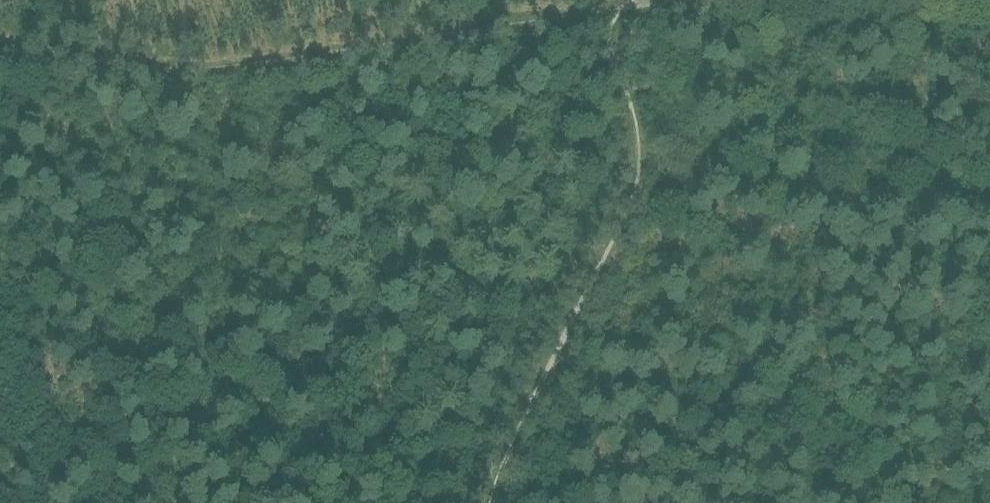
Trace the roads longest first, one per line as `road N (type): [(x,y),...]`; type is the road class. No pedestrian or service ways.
road 1 (track): [(595,12),(237,66),(108,61),(0,34)]
road 2 (track): [(491,502),(514,429),(619,226),(638,167),(630,106),(595,12)]

